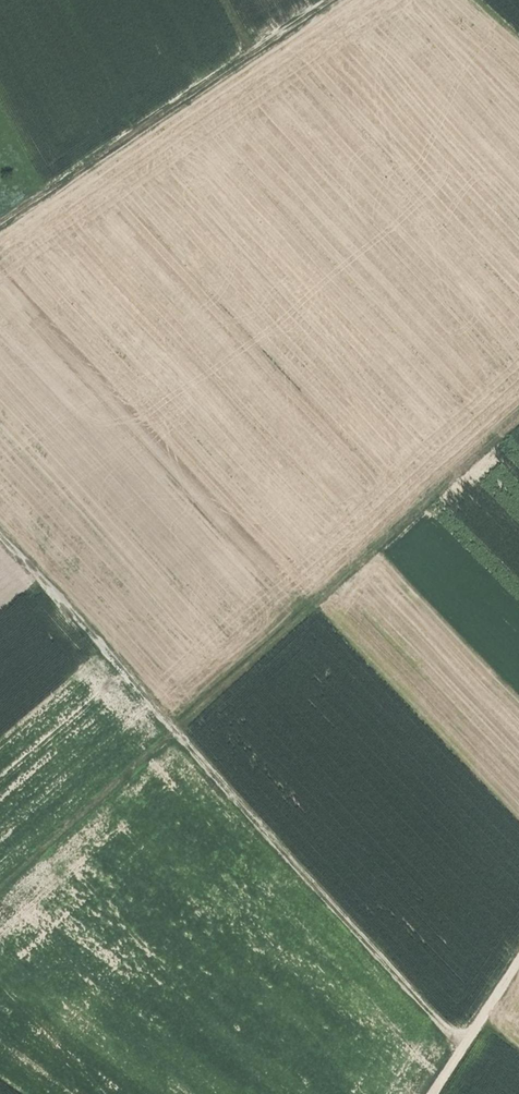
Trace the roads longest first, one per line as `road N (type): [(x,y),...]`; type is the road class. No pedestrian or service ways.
road 1 (track): [(518,429),(0,890)]
road 2 (track): [(468,1042),(0,533)]
road 3 (track): [(330,0),(0,221)]
road 4 (track): [(518,964),(434,1093)]

